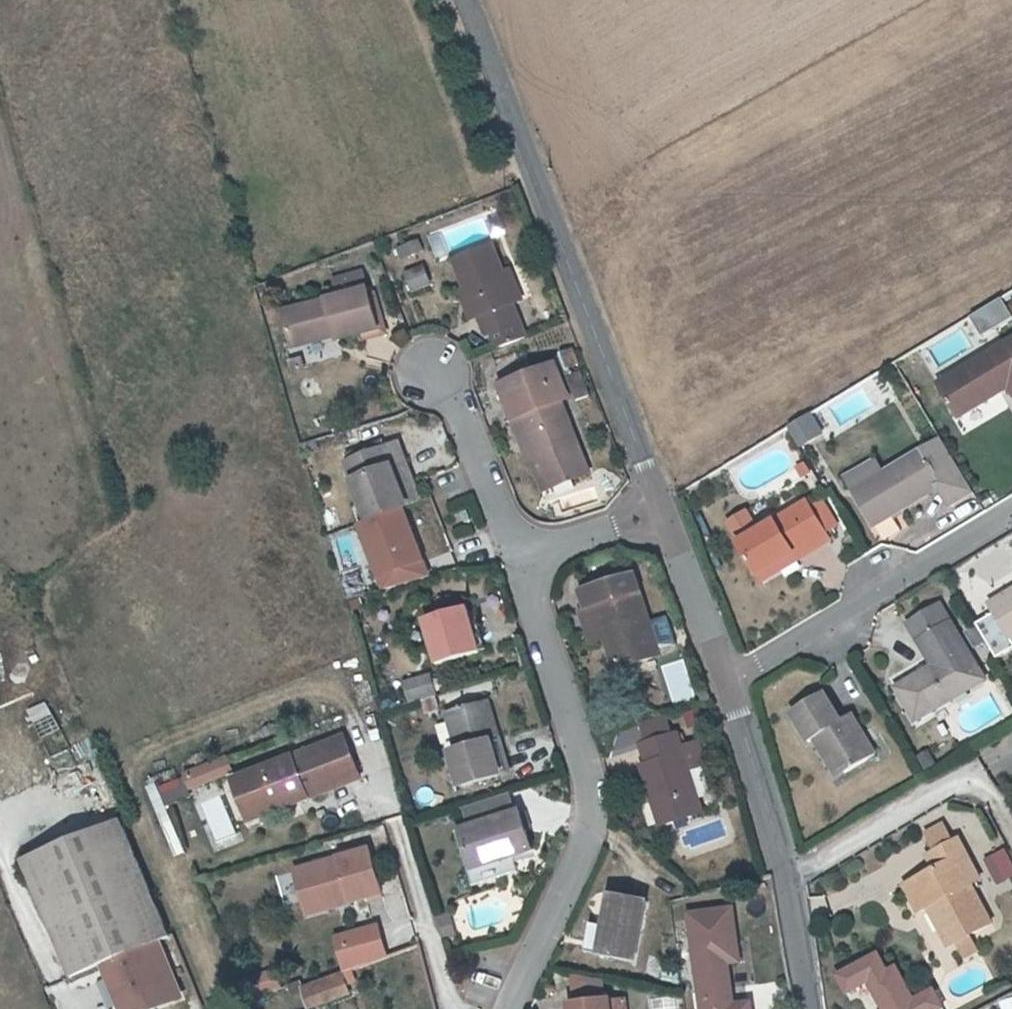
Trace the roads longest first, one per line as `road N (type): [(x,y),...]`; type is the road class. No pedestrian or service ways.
road 1 (unclassified): [(468,0),(660,509)]
road 2 (residential): [(510,1008),(586,836),(591,805),(519,562)]
road 3 (residential): [(725,678),(1011,516)]
road 4 (residential): [(971,776),(785,877)]
road 5 (residential): [(519,562),(458,412),(433,372)]
road 6 (residential): [(725,678),(785,877)]
road 7 (residential): [(394,818),(456,1008)]
road 8 (residential): [(660,509),(725,678)]
road 9 (residential): [(519,562),(660,509)]
road 10 (residential): [(785,877),(809,1008)]

